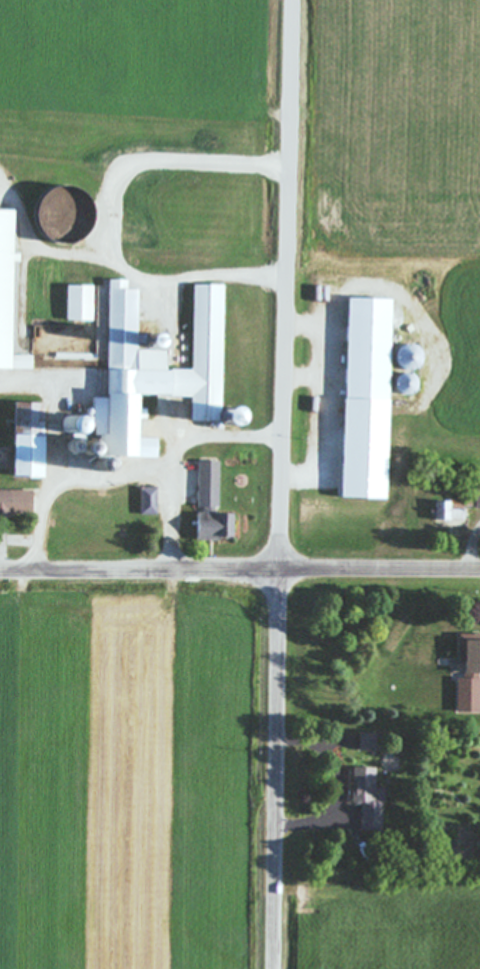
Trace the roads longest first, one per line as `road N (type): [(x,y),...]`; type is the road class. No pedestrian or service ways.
road 1 (residential): [(277,968),(296,0)]
road 2 (residential): [(479,574),(0,573)]

